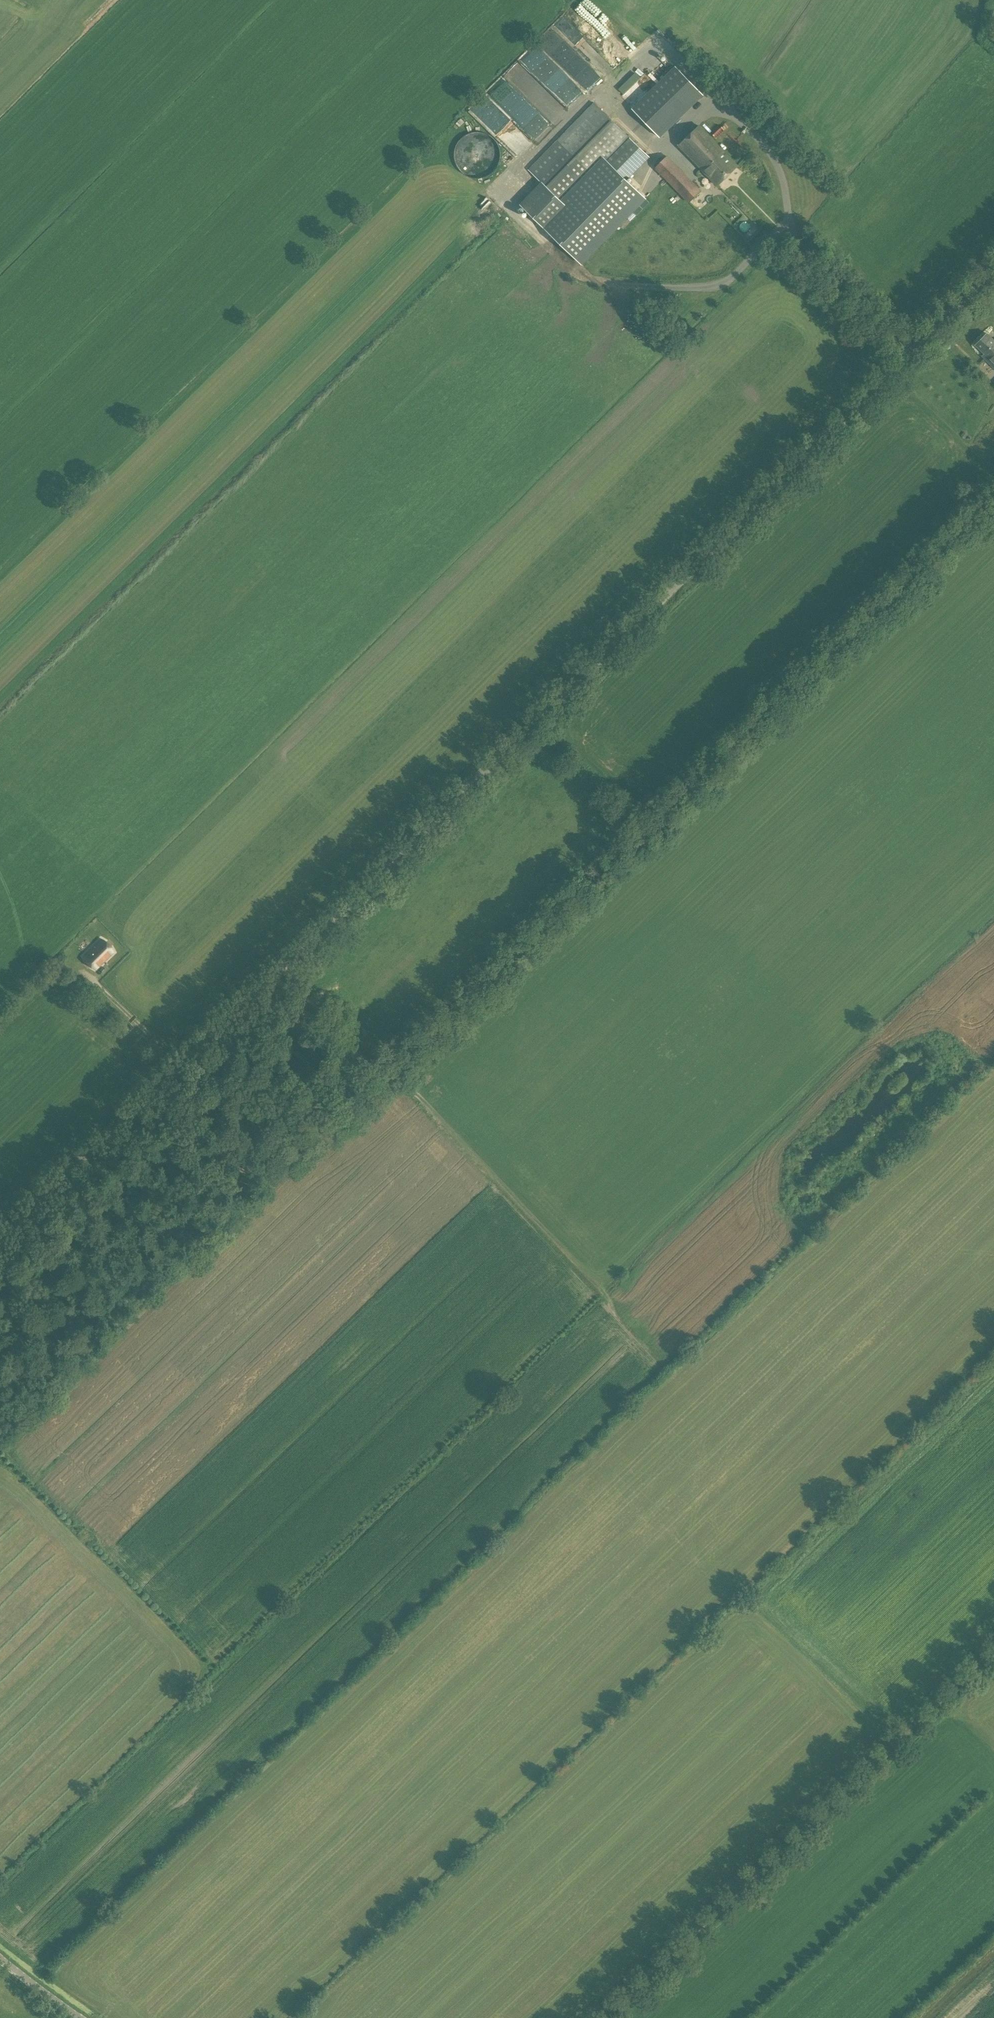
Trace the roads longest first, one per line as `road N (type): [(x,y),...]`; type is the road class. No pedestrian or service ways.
road 1 (unclassified): [(0,1237),(993,267)]
road 2 (track): [(993,504),(399,1069),(388,1076),(271,977)]
road 3 (track): [(993,1641),(599,2017)]
road 4 (track): [(7,1000),(34,977),(71,965),(179,1062)]

